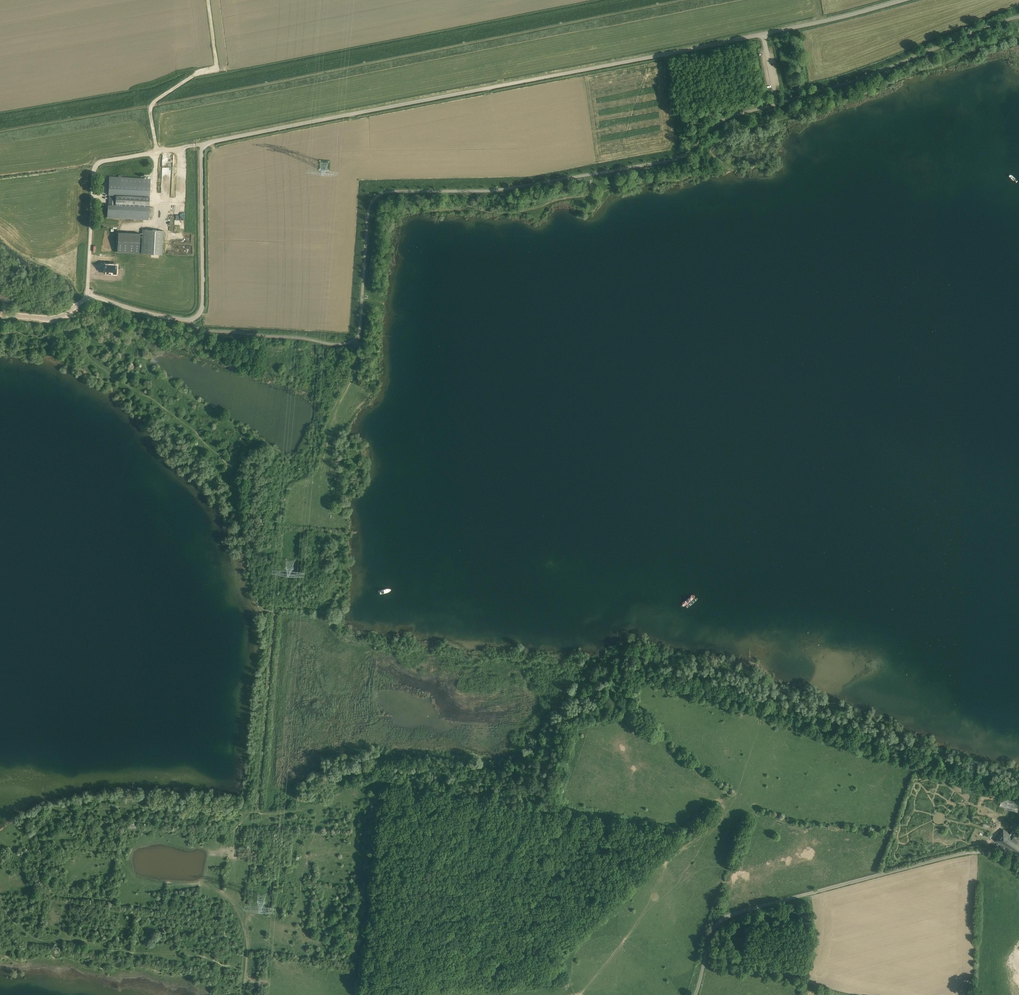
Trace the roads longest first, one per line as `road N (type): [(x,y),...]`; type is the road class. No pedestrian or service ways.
road 1 (unclassified): [(0,314),(61,317),(88,297),(175,319),(198,316),(201,157),(210,142),(906,0)]
road 2 (unclassified): [(694,994),(709,942),(727,918),(971,852),(1018,865)]
road 3 (track): [(88,297),(96,165),(157,152)]
road 4 (track): [(157,152),(151,106),(216,69),(208,0)]

